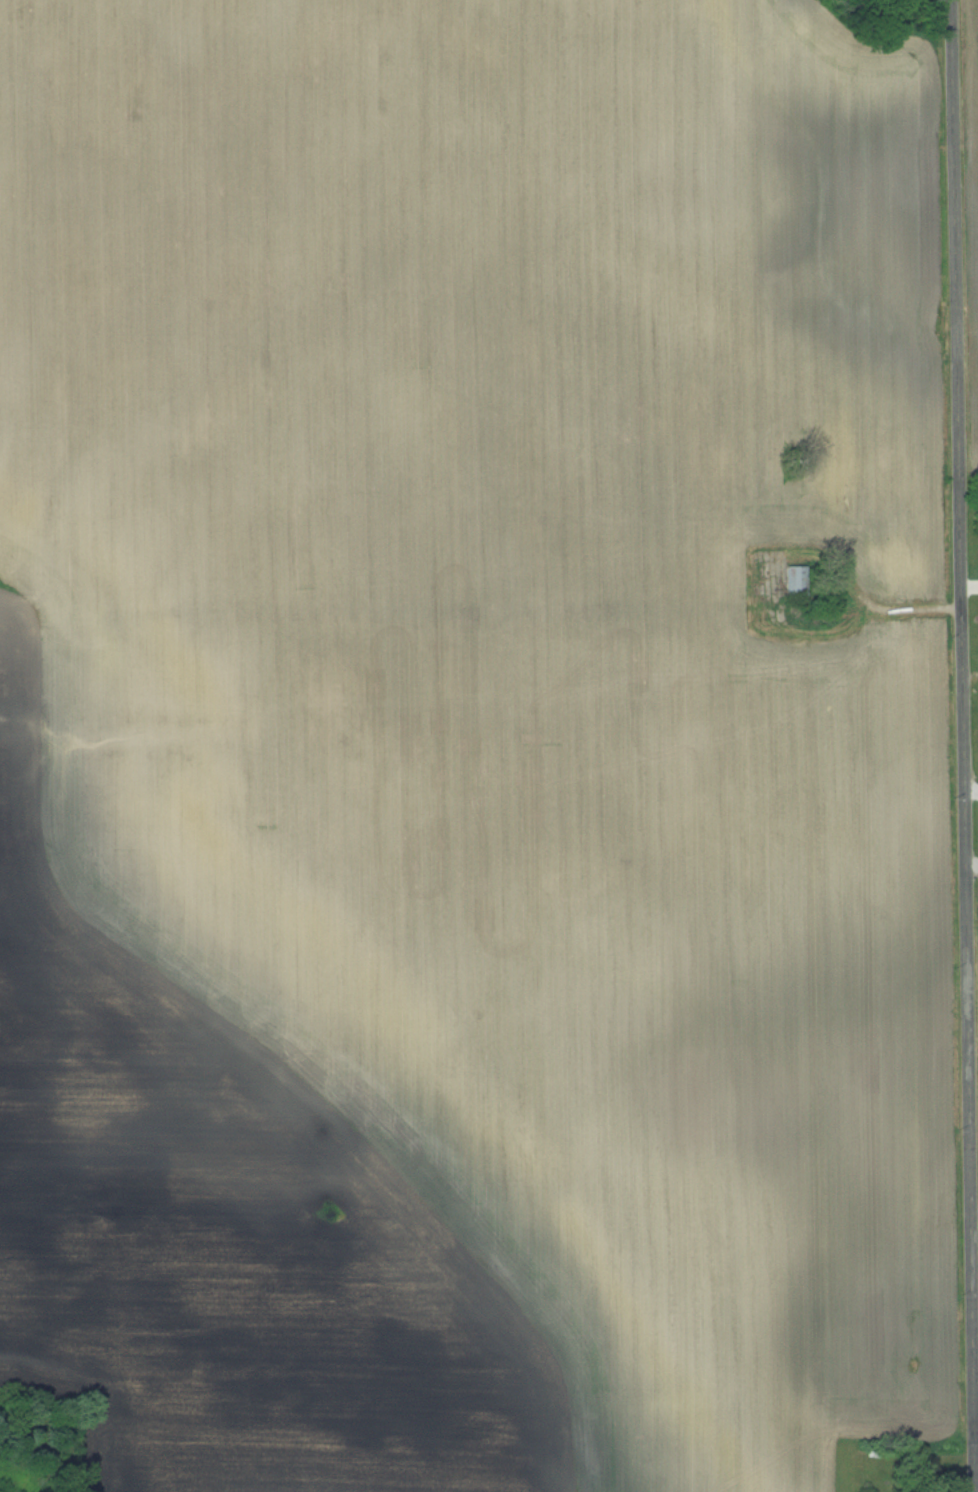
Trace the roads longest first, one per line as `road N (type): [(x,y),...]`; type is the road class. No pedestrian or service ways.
road 1 (tertiary): [(977,1491),(953,0)]

